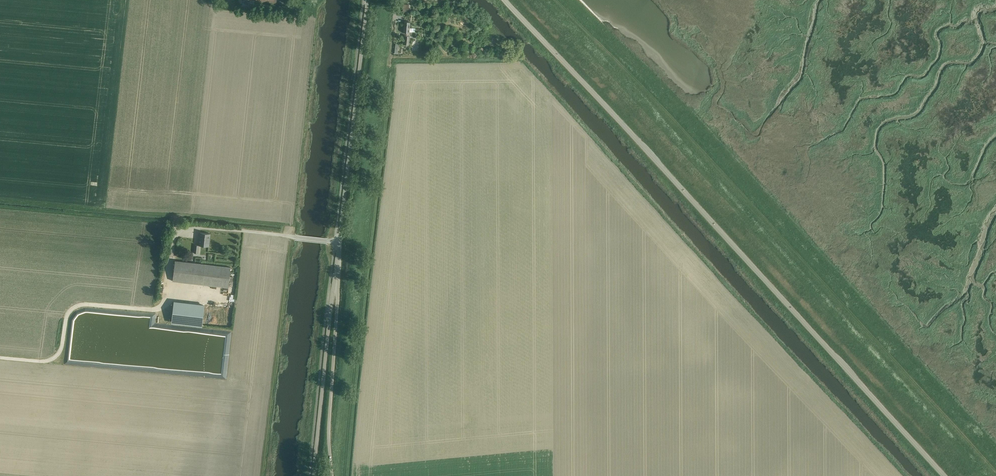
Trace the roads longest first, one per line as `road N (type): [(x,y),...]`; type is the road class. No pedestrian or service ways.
road 1 (track): [(992,475),(552,0)]
road 2 (unclassified): [(944,475),(504,0)]
road 3 (unclassified): [(335,277),(368,0)]
road 4 (track): [(0,358),(53,356),(76,306),(152,309),(166,302)]
road 5 (unclassified): [(314,475),(335,277)]
road 6 (unclassified): [(332,475),(335,277)]

